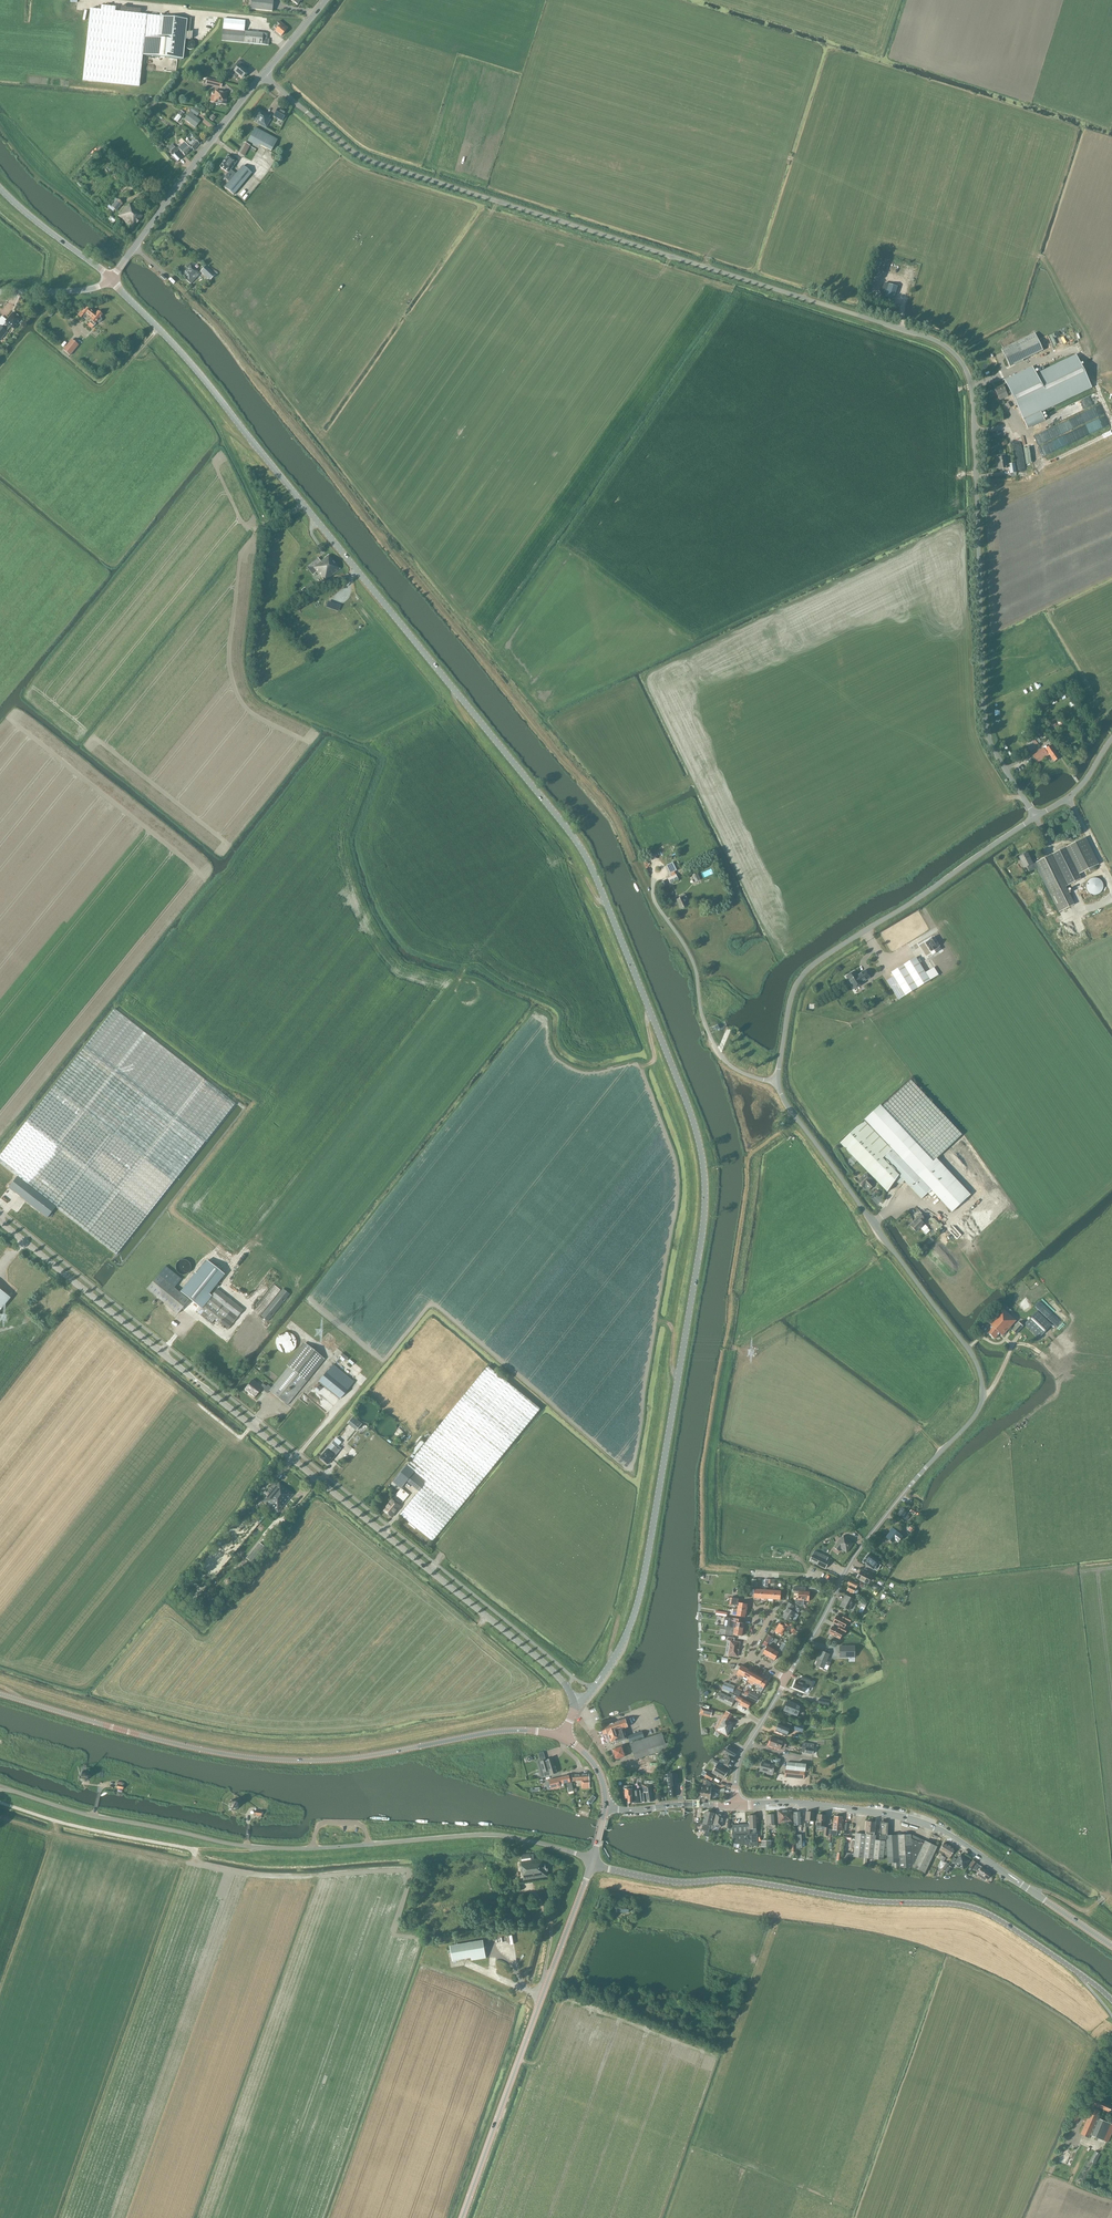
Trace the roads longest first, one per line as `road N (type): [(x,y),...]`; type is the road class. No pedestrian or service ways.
road 1 (tertiary): [(575,1708),(616,1657),(644,1576),(704,1224),(694,1124),(593,870),(567,827),(200,373),(111,278)]
road 2 (unclassified): [(1035,817),(986,726),(972,385),(958,359),(925,336),(370,162),(264,73)]
road 3 (unclassified): [(787,1678),(859,1550),(974,1417),(982,1386),(973,1358),(785,1102),(778,1071),(790,1000),(809,967),(1035,817)]
road 4 (tertiary): [(575,1708),(542,1661),(0,1221)]
road 5 (unclassified): [(0,1786),(93,1816),(247,1847),(486,1835),(592,1861)]
road 6 (secondary): [(563,1738),(506,1731),(347,1758),(269,1759),(190,1747),(0,1694)]
road 7 (tertiary): [(1111,2000),(974,1907),(872,1902),(731,1880),(671,1883),(592,1861)]
road 8 (tertiary): [(1111,1946),(927,1825),(794,1803),(735,1804)]
road 9 (tertiary): [(462,2217),(592,1861)]
road 10 (track): [(277,378),(323,437),(334,435),(497,202)]
road 11 (tertiary): [(111,278),(264,73)]
road 12 (track): [(0,1802),(194,1849),(194,1856)]
road 13 (unclassified): [(111,278),(0,187)]
road 14 (unclassified): [(735,1804),(739,1762),(787,1678)]
road 15 (tertiary): [(606,1809),(735,1804)]

